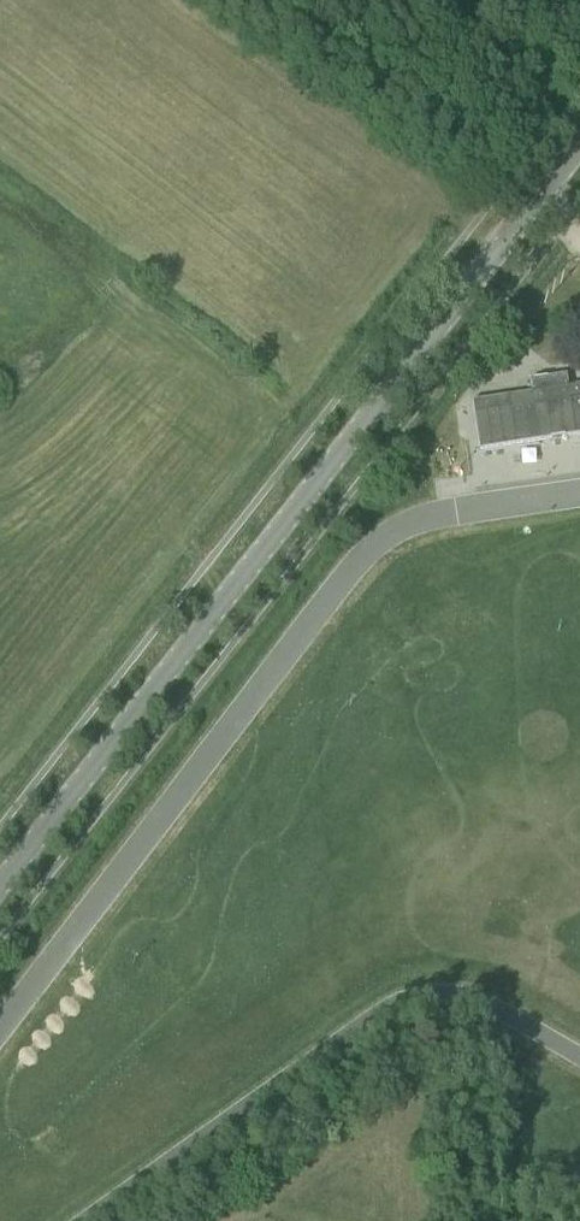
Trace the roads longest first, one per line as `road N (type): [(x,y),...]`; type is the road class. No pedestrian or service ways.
road 1 (unclassified): [(0,886),(579,140)]

